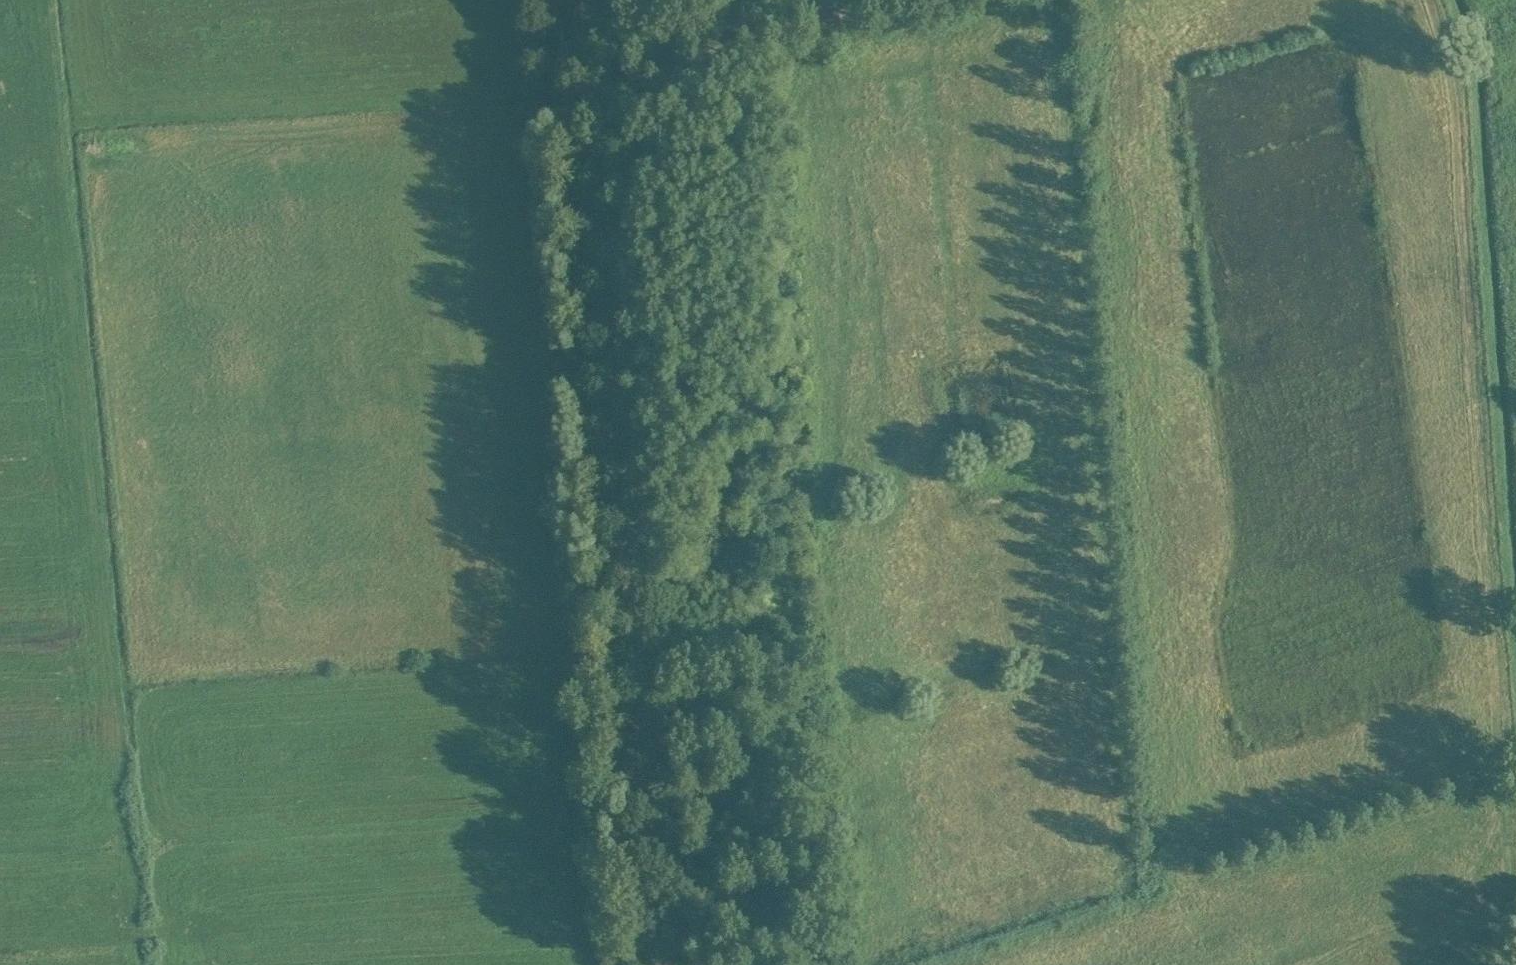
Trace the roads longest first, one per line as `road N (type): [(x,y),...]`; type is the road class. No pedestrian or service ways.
road 1 (tertiary): [(662,964),(586,0)]
road 2 (track): [(594,88),(868,0)]

